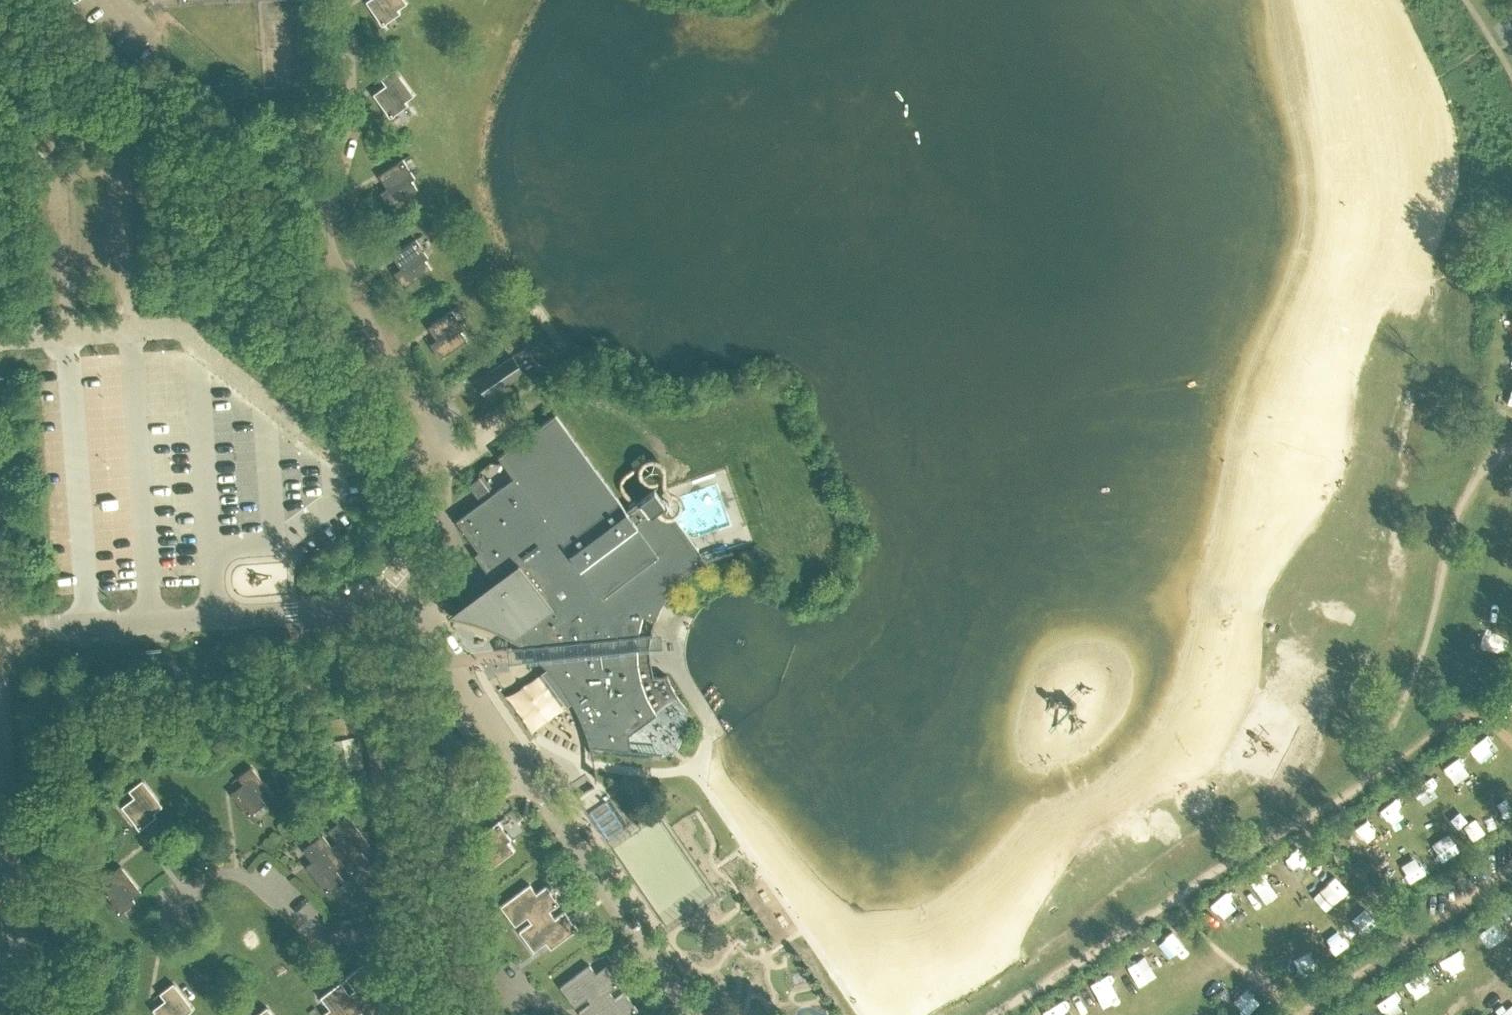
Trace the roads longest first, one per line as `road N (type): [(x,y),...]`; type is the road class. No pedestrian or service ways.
road 1 (unclassified): [(21,1014),(0,703)]

